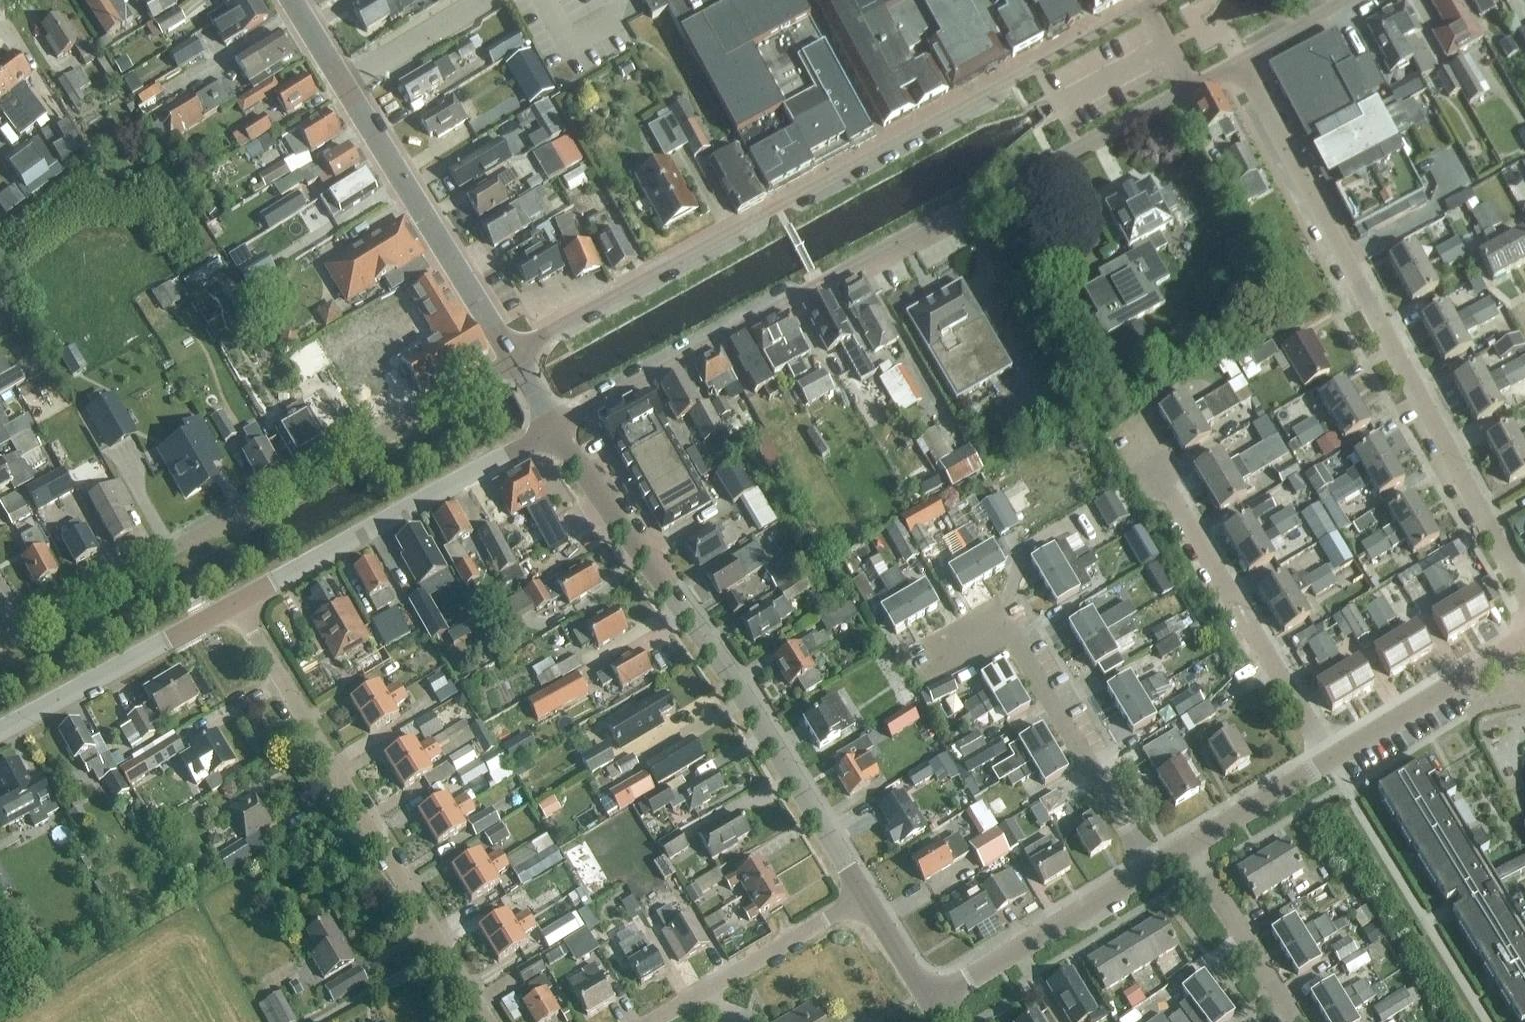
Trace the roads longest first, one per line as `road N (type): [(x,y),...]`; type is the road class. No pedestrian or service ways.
road 1 (residential): [(512,357),(1147,4)]
road 2 (residential): [(1189,85),(555,428)]
road 3 (residential): [(1524,593),(1240,59)]
road 4 (residential): [(17,636),(512,357)]
road 5 (tertiary): [(867,898),(721,662),(555,428)]
road 6 (residential): [(478,1021),(237,604)]
road 7 (tertiary): [(512,357),(292,0)]
road 8 (residential): [(1329,759),(1127,419)]
road 9 (tertiary): [(237,604),(555,428)]
road 10 (residential): [(1152,868),(999,620),(936,652)]
road 11 (tertiary): [(0,732),(237,604)]
road 12 (tertiary): [(930,1001),(1152,868)]
road 13 (residential): [(867,898),(660,1021)]
road 14 (tertiary): [(1329,759),(1524,636)]
road 15 (residential): [(1300,1021),(1188,845)]
road 16 (tertiary): [(1188,845),(1329,759)]
road 17 (tertiary): [(930,1001),(867,898)]

